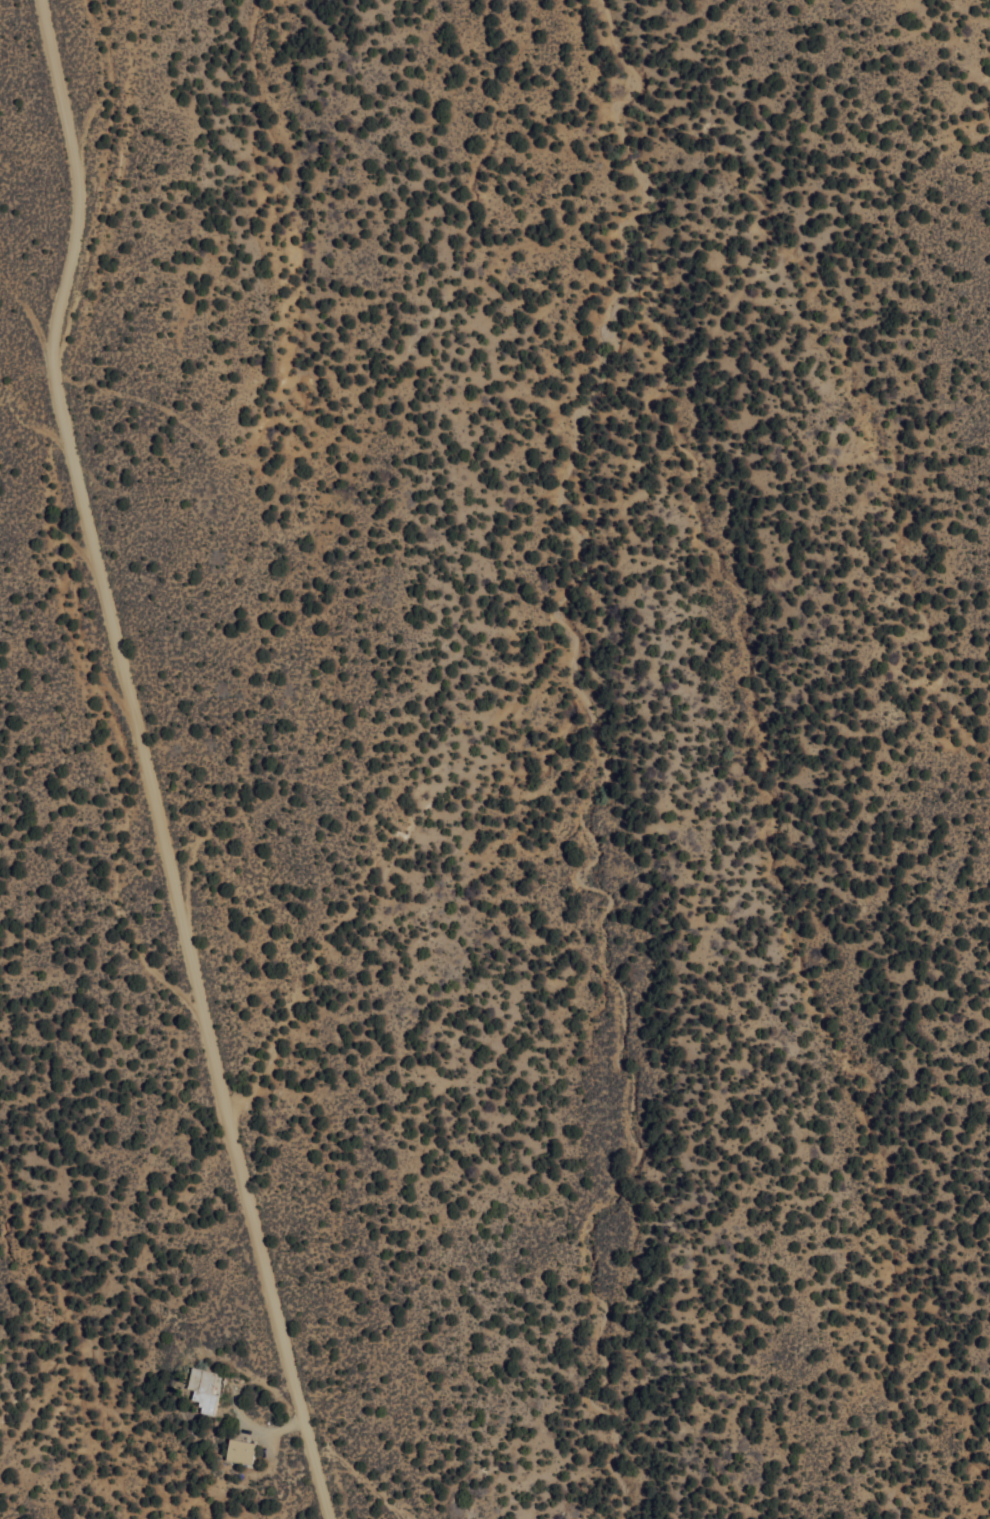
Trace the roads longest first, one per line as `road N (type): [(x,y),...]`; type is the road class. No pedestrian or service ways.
road 1 (residential): [(325,1518),(55,406),(50,324),(81,198),(40,0)]

